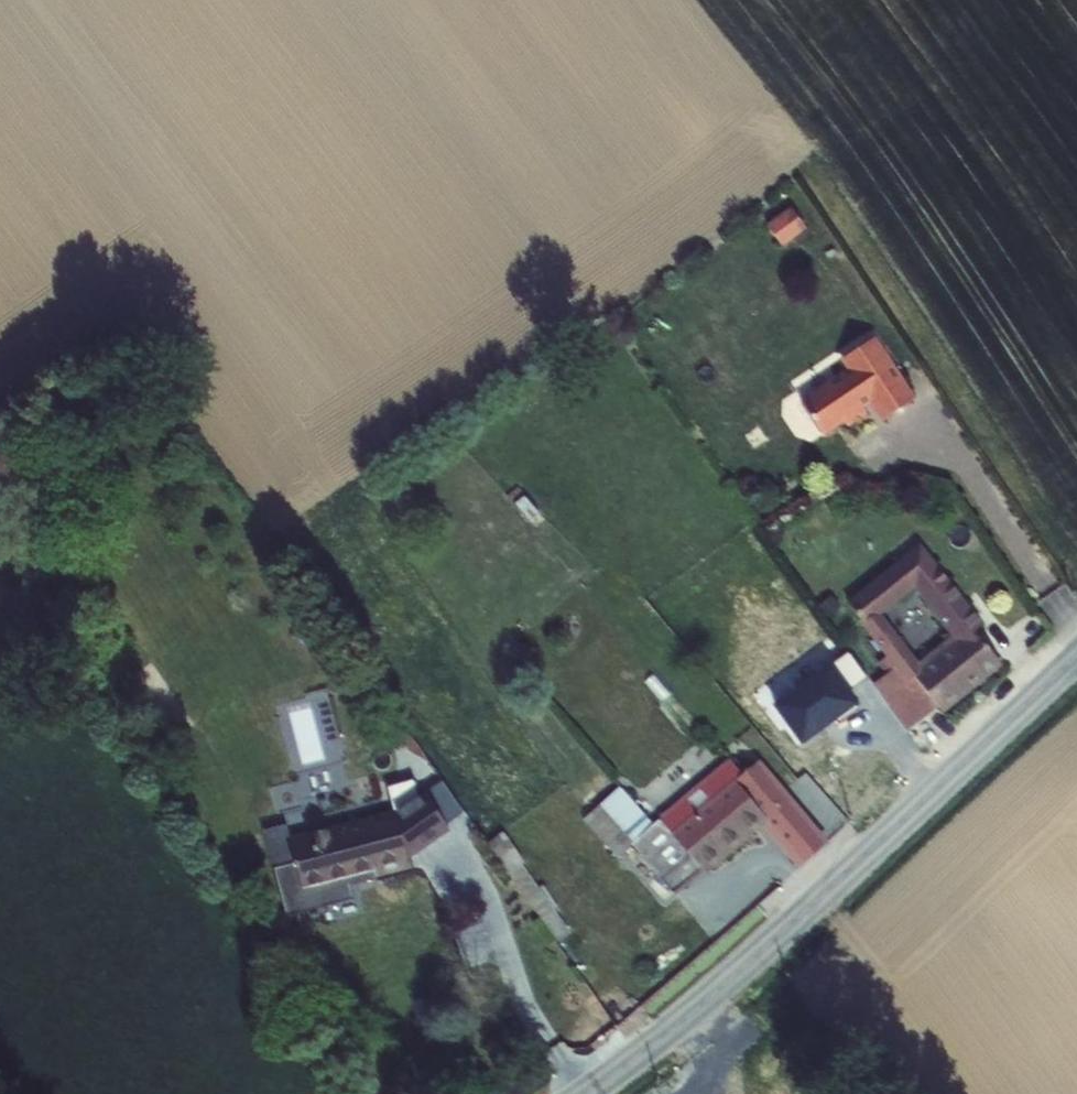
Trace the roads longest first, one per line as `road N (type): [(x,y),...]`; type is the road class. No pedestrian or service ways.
road 1 (tertiary): [(1076,658),(731,980),(586,1093)]

